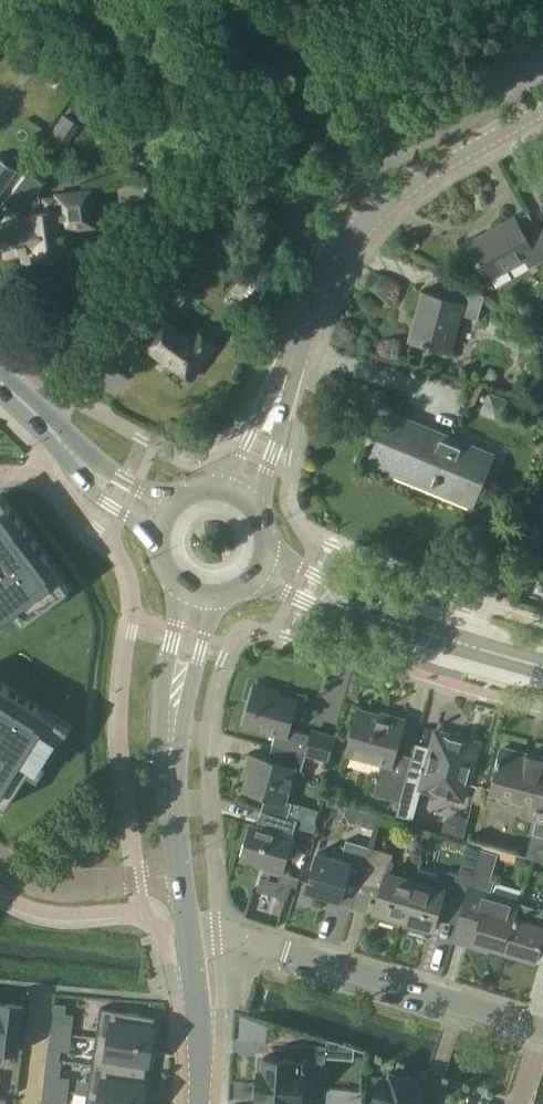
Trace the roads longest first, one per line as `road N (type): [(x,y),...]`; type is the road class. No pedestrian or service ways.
road 1 (tertiary): [(285,375),(333,263),(360,229),(449,161),(542,109)]
road 2 (residential): [(542,1028),(285,950),(191,930)]
road 3 (secondary): [(542,667),(364,616),(260,569)]
road 4 (residential): [(181,872),(170,745),(203,594)]
road 5 (secondary): [(165,523),(100,483),(0,382)]
road 6 (residential): [(0,855),(39,885),(71,888),(181,872)]
road 7 (residential): [(199,1103),(191,930)]
road 8 (tertiary): [(285,375),(237,496)]

